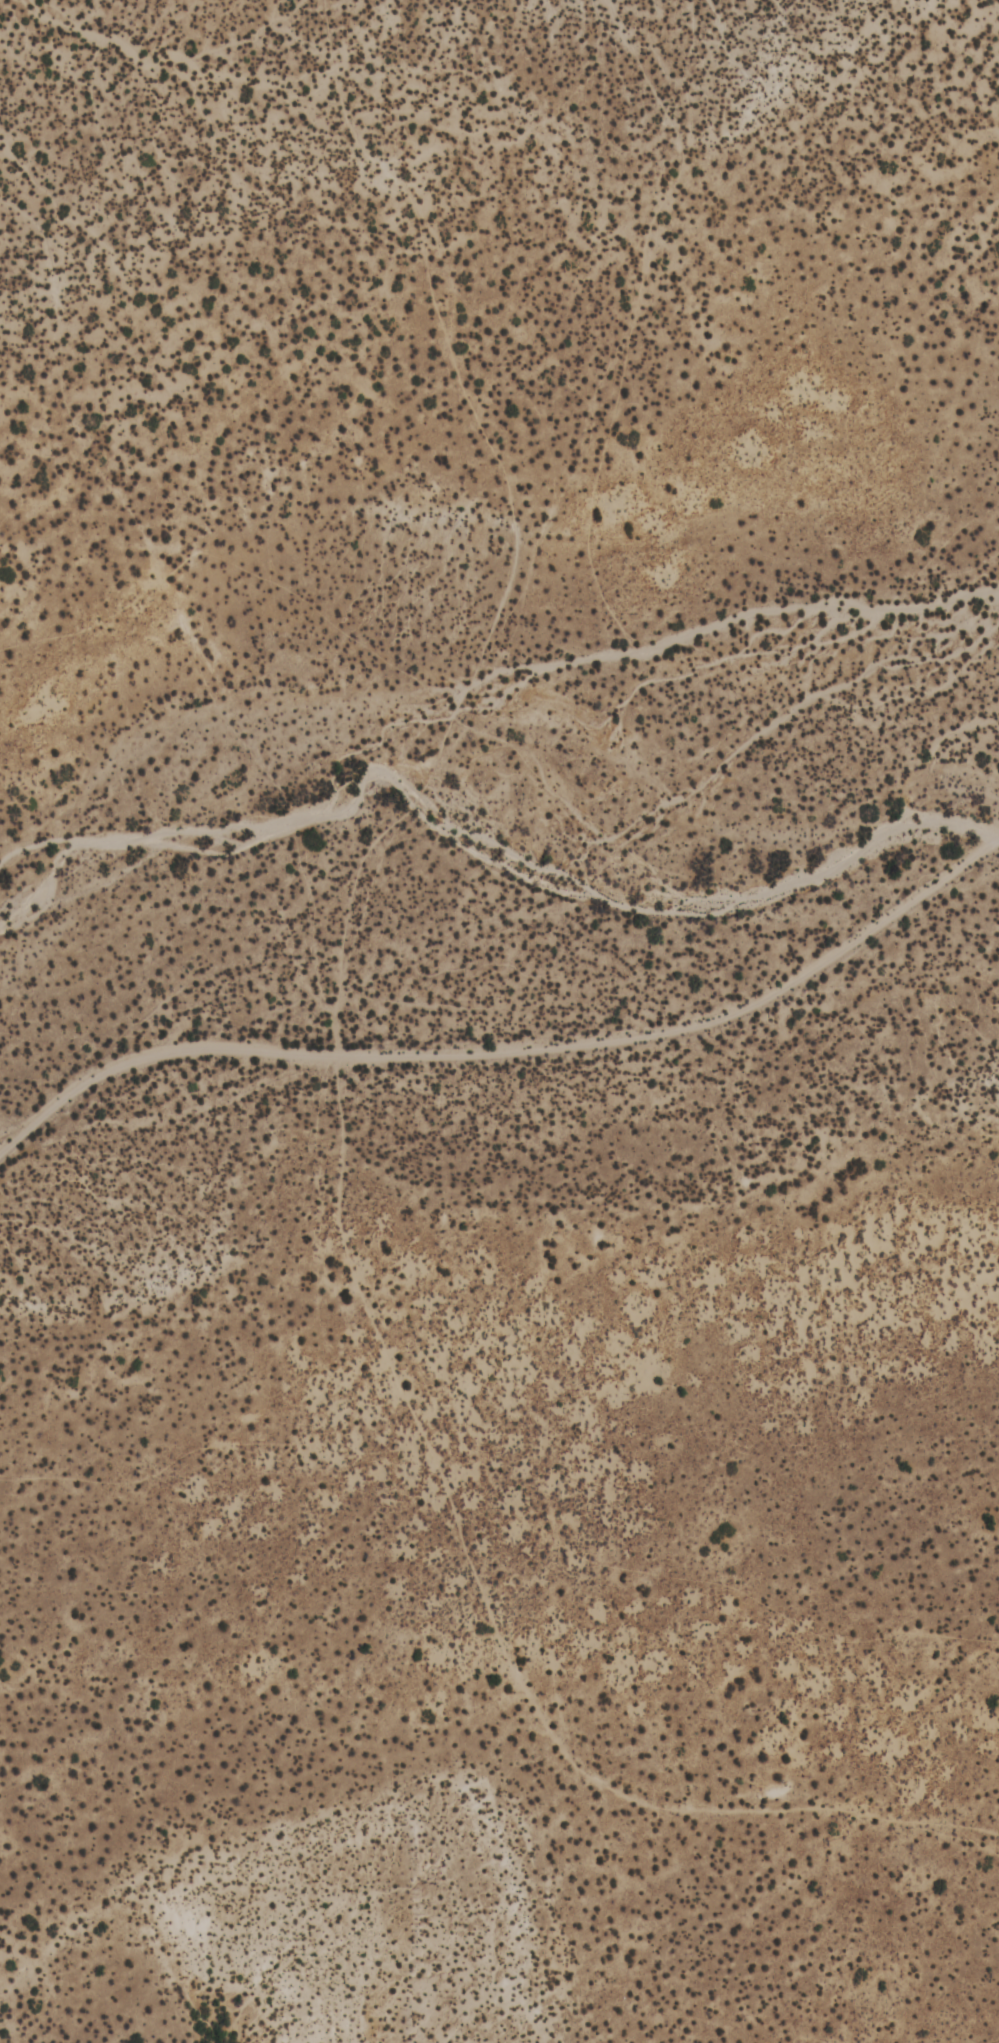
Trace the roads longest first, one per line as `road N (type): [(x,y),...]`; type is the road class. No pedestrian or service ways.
road 1 (track): [(0,1755),(47,1735),(157,1587),(517,1230),(842,961),(998,879)]

